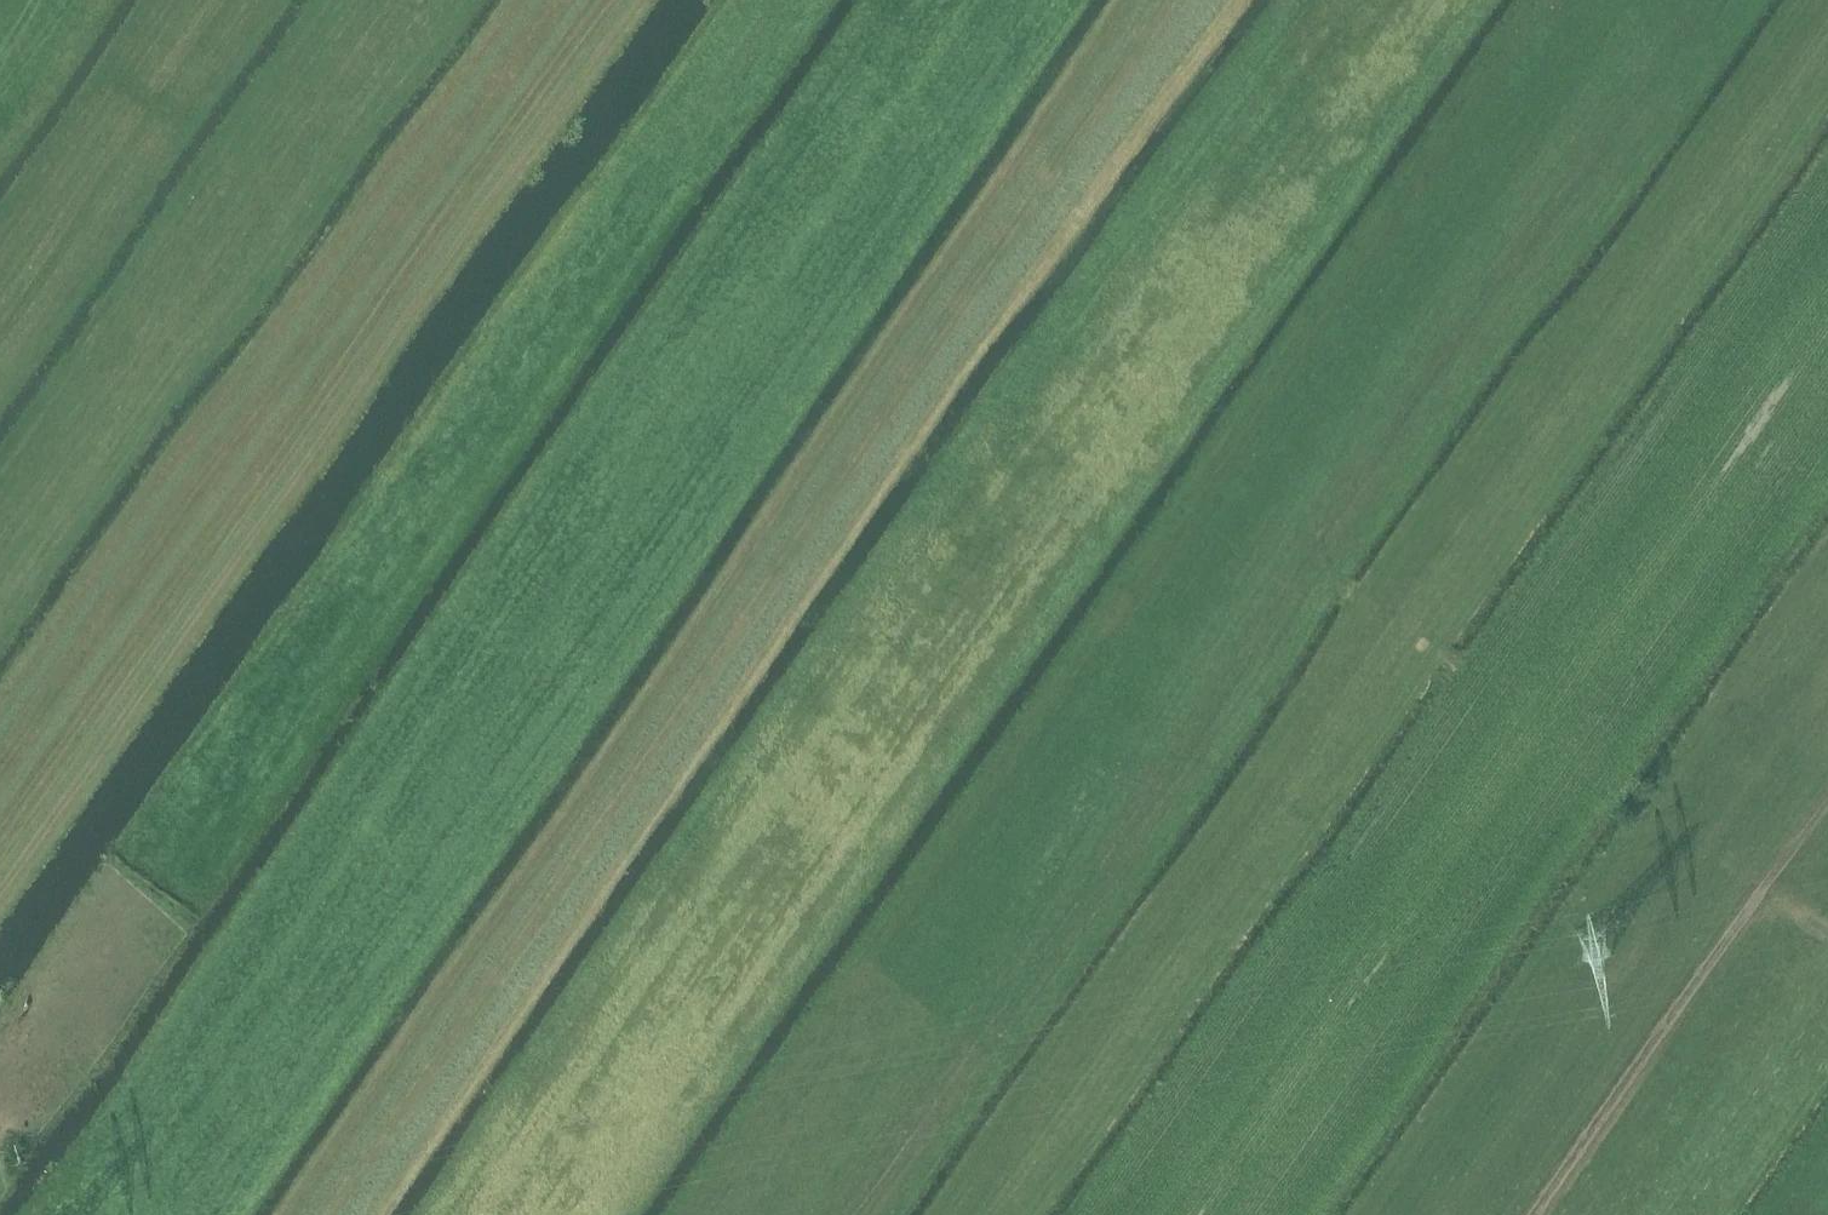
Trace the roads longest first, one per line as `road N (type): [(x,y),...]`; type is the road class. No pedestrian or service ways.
road 1 (track): [(1530,1214),(1787,853)]

